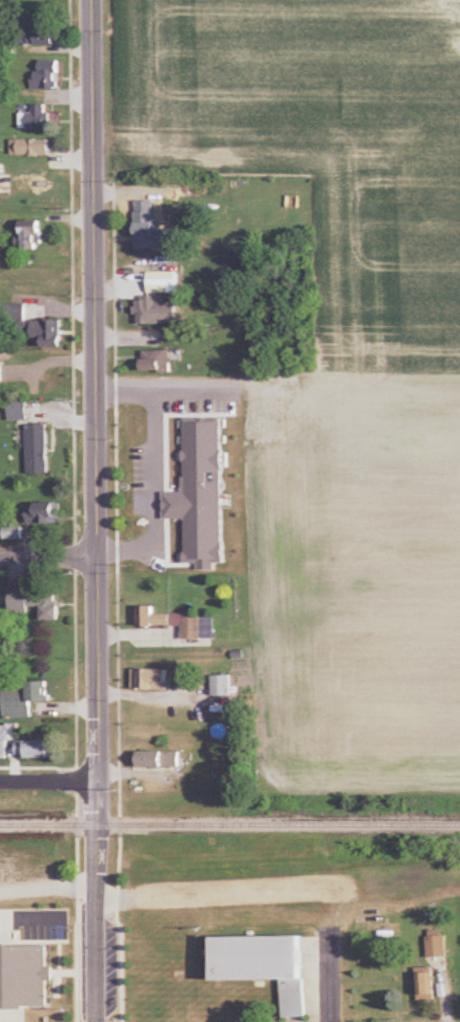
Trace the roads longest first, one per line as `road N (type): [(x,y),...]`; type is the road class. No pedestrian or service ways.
road 1 (tertiary): [(97,1021),(93,0)]

